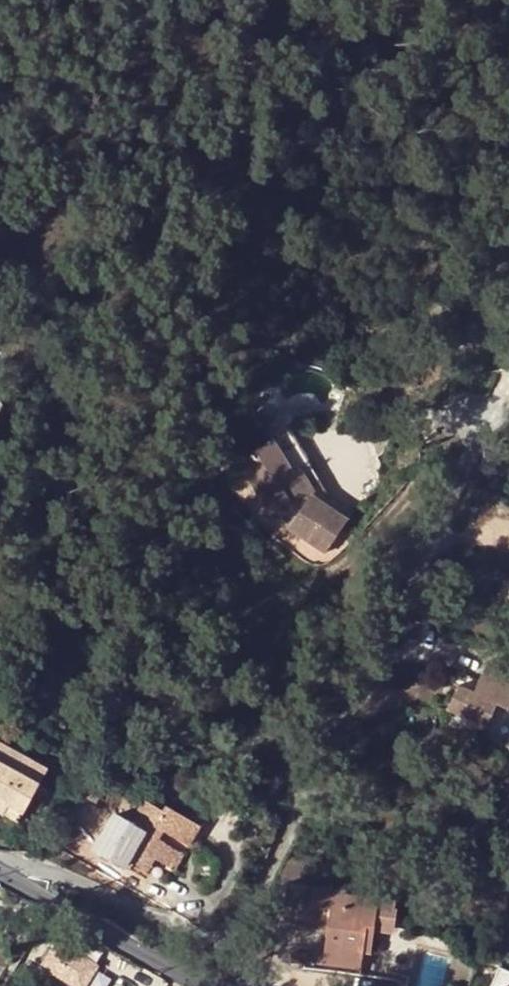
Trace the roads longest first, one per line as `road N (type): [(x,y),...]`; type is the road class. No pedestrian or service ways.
road 1 (residential): [(0,867),(20,863),(62,877),(219,956),(254,927),(476,458),(459,406),(508,405)]
road 2 (unclassified): [(225,985),(0,871)]

